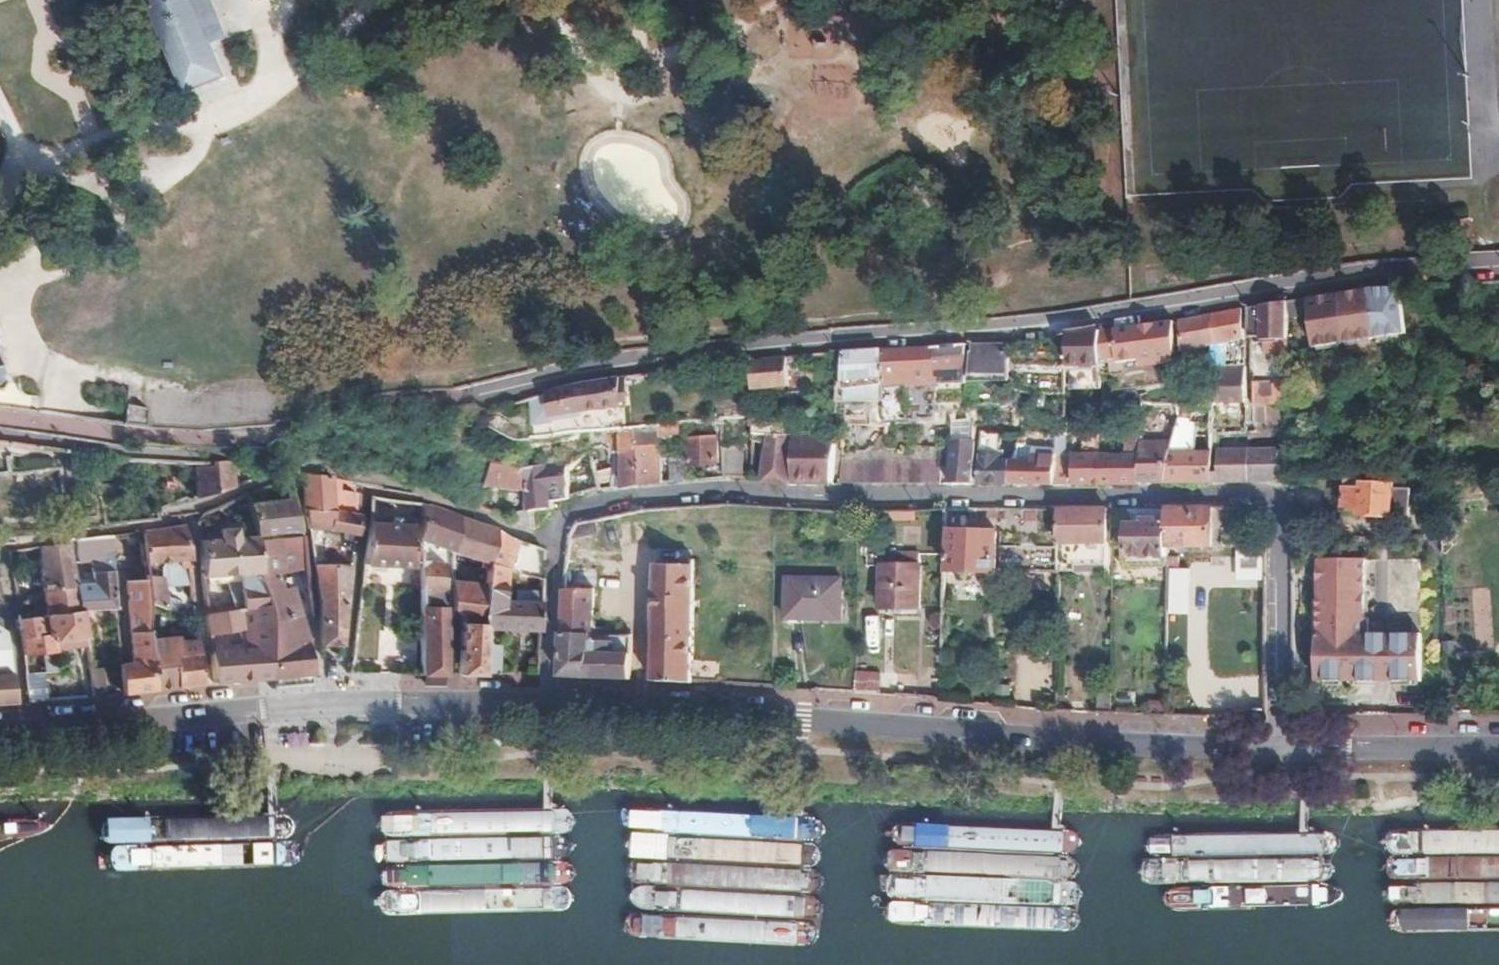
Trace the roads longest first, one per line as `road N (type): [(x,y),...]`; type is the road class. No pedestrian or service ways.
road 1 (residential): [(542,711),(555,545),(563,521),(575,513),(732,492),(1248,494),(1267,507),(1277,533),(1280,751)]
road 2 (residential): [(542,711),(1280,751)]
road 3 (residential): [(0,739),(330,708),(542,711)]
road 4 (residential): [(1280,751),(1498,748)]

